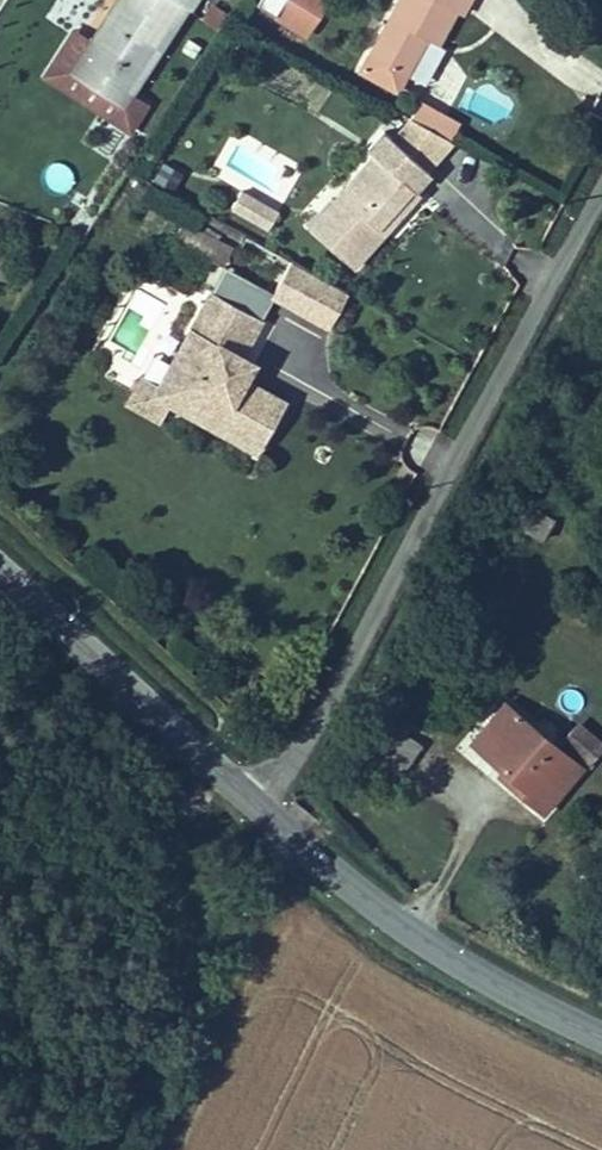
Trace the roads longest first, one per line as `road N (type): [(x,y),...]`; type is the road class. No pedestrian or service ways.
road 1 (residential): [(255,802),(304,740),(601,188)]
road 2 (tertiary): [(255,802),(372,906),(465,969),(601,1037)]
road 3 (tertiary): [(0,571),(255,802)]

